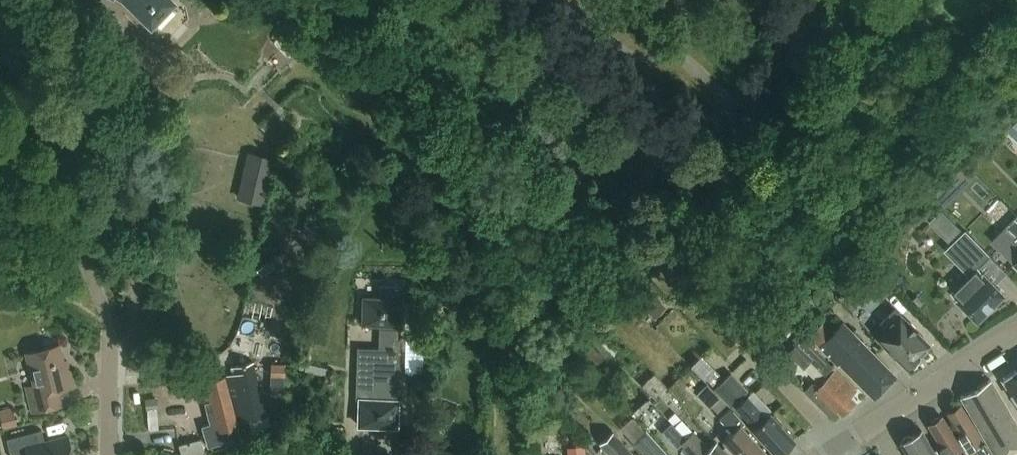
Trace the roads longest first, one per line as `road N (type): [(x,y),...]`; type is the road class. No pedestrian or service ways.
road 1 (residential): [(825,454),(1016,333)]
road 2 (unclassified): [(109,454),(108,332)]

